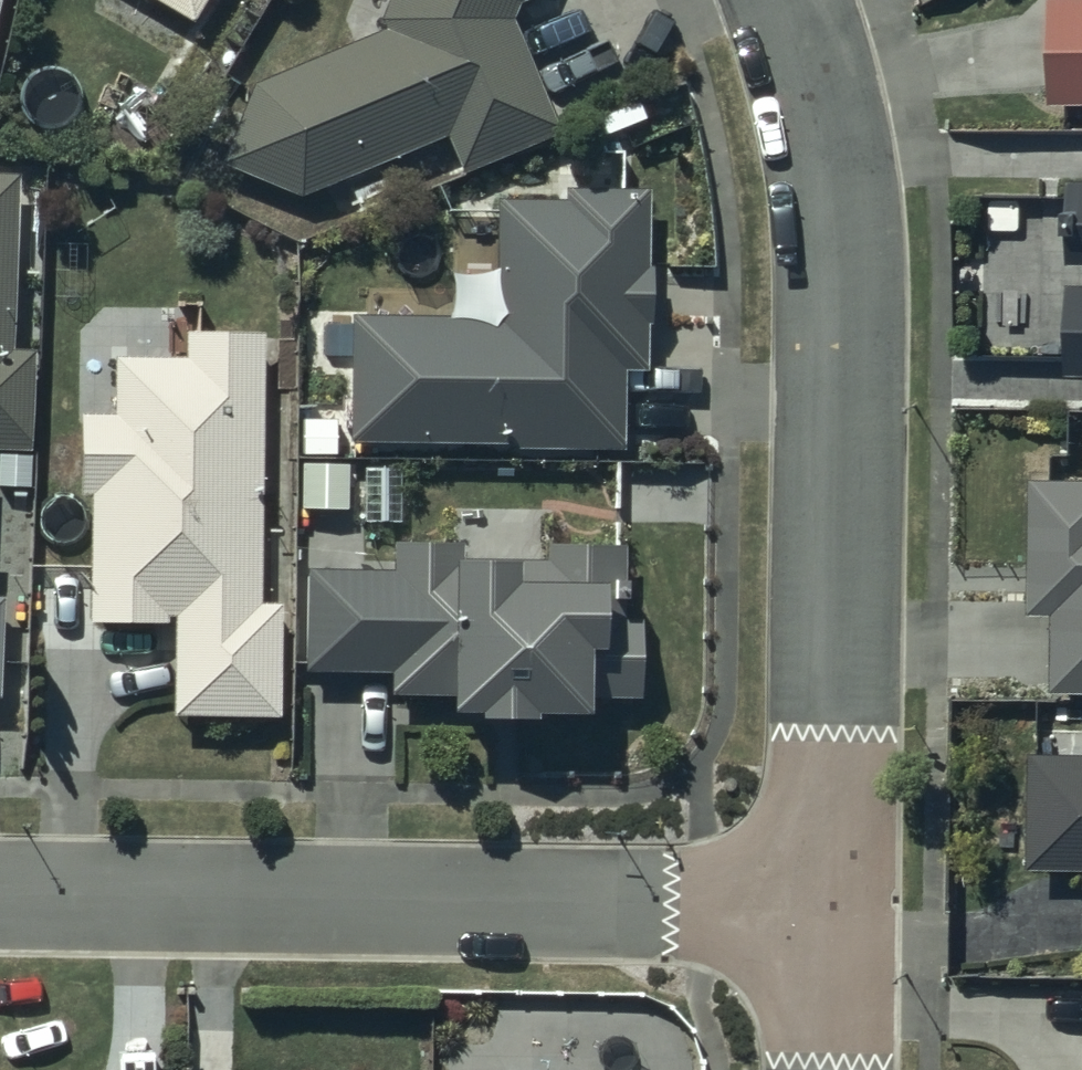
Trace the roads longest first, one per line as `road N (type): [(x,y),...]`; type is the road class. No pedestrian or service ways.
road 1 (residential): [(777,0),(845,189),(831,899)]
road 2 (residential): [(831,899),(0,891)]
road 3 (residential): [(831,899),(830,1069)]

